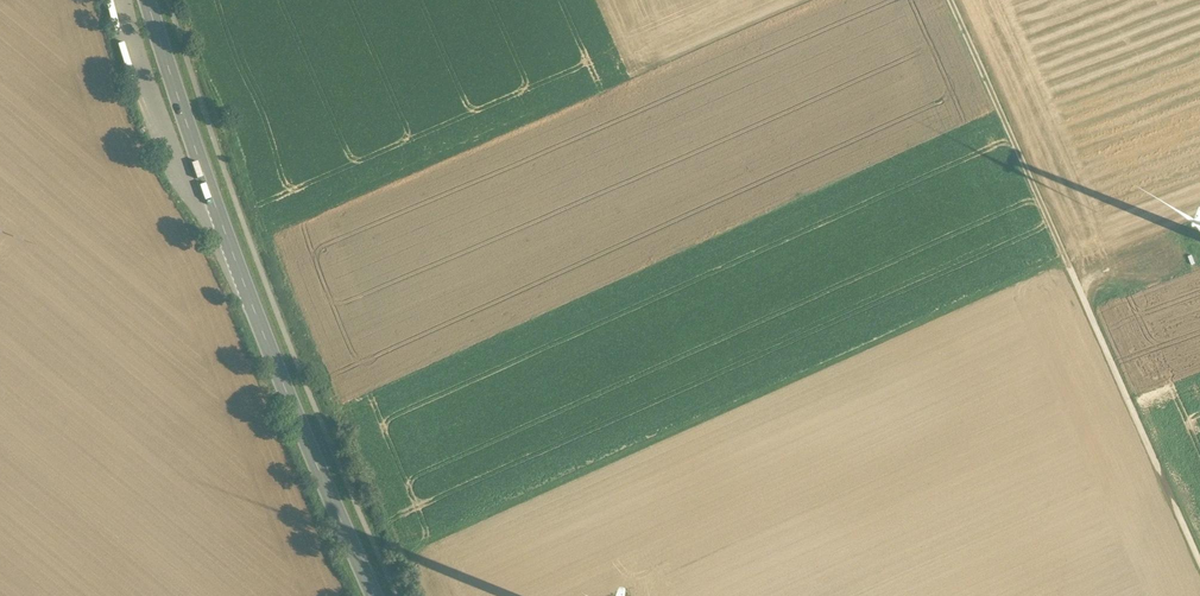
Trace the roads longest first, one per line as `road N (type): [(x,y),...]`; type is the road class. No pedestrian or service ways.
road 1 (track): [(1066,257),(795,371),(407,550),(400,555),(416,595)]
road 2 (secondary): [(374,595),(252,310),(147,0)]
road 3 (track): [(954,0),(1074,274)]

